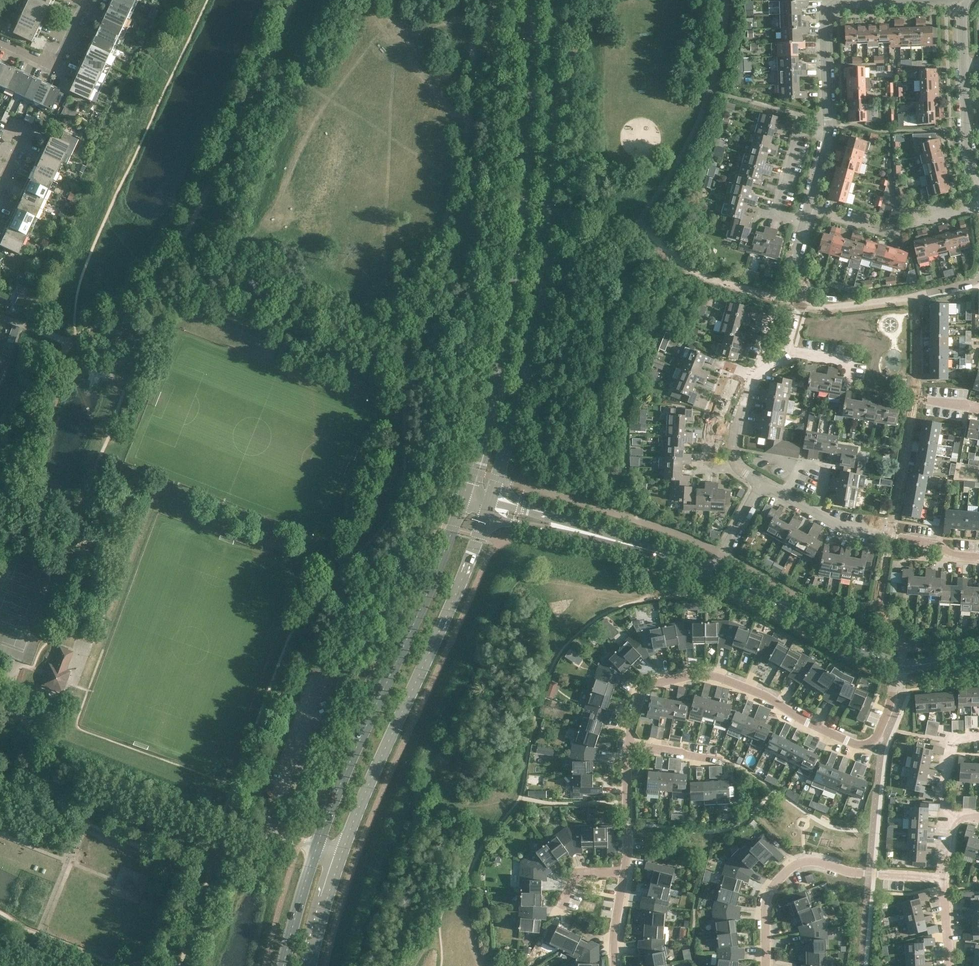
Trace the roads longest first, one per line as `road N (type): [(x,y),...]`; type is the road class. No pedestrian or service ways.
road 1 (secondary): [(531,0),(522,234),(506,341),(465,498)]
road 2 (secondary): [(494,497),(542,278),(558,0)]
road 3 (residential): [(627,745),(643,689),(706,674),(866,745),(880,734),(900,665)]
road 4 (secondary): [(465,498),(317,848)]
road 5 (secondary): [(341,856),(487,516)]
road 6 (residential): [(938,878),(801,863),(771,888),(765,965)]
road 7 (residential): [(762,484),(842,528),(978,556)]
road 8 (tertiary): [(715,572),(900,665)]
road 9 (residential): [(978,191),(966,137),(962,1)]
road 10 (residential): [(735,467),(710,468),(711,417),(729,366),(758,379)]
road 11 (residential): [(805,222),(776,213),(800,133),(829,125)]
road 12 (residential): [(786,357),(799,302),(794,257),(805,222)]
road 13 (residential): [(0,39),(51,62),(86,0)]
road 14 (residential): [(626,871),(627,745)]
road 15 (residential): [(829,125),(824,17),(835,3)]
road 16 (secondary): [(317,848),(284,965)]

